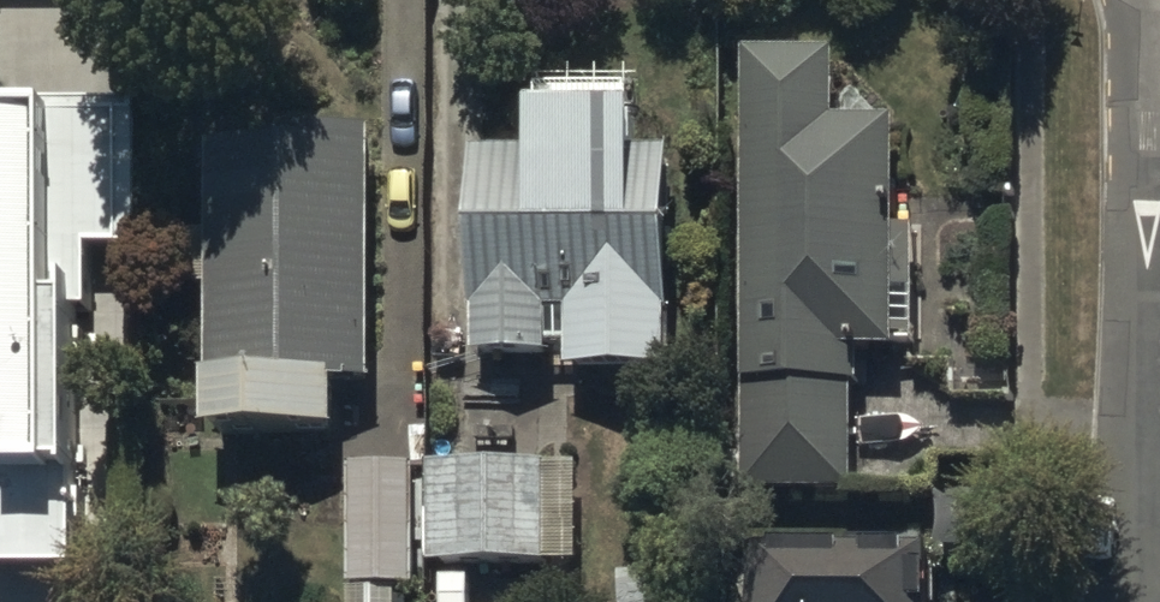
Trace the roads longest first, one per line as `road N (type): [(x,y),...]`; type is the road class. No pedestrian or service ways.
road 1 (residential): [(1155,601),(1159,428)]

